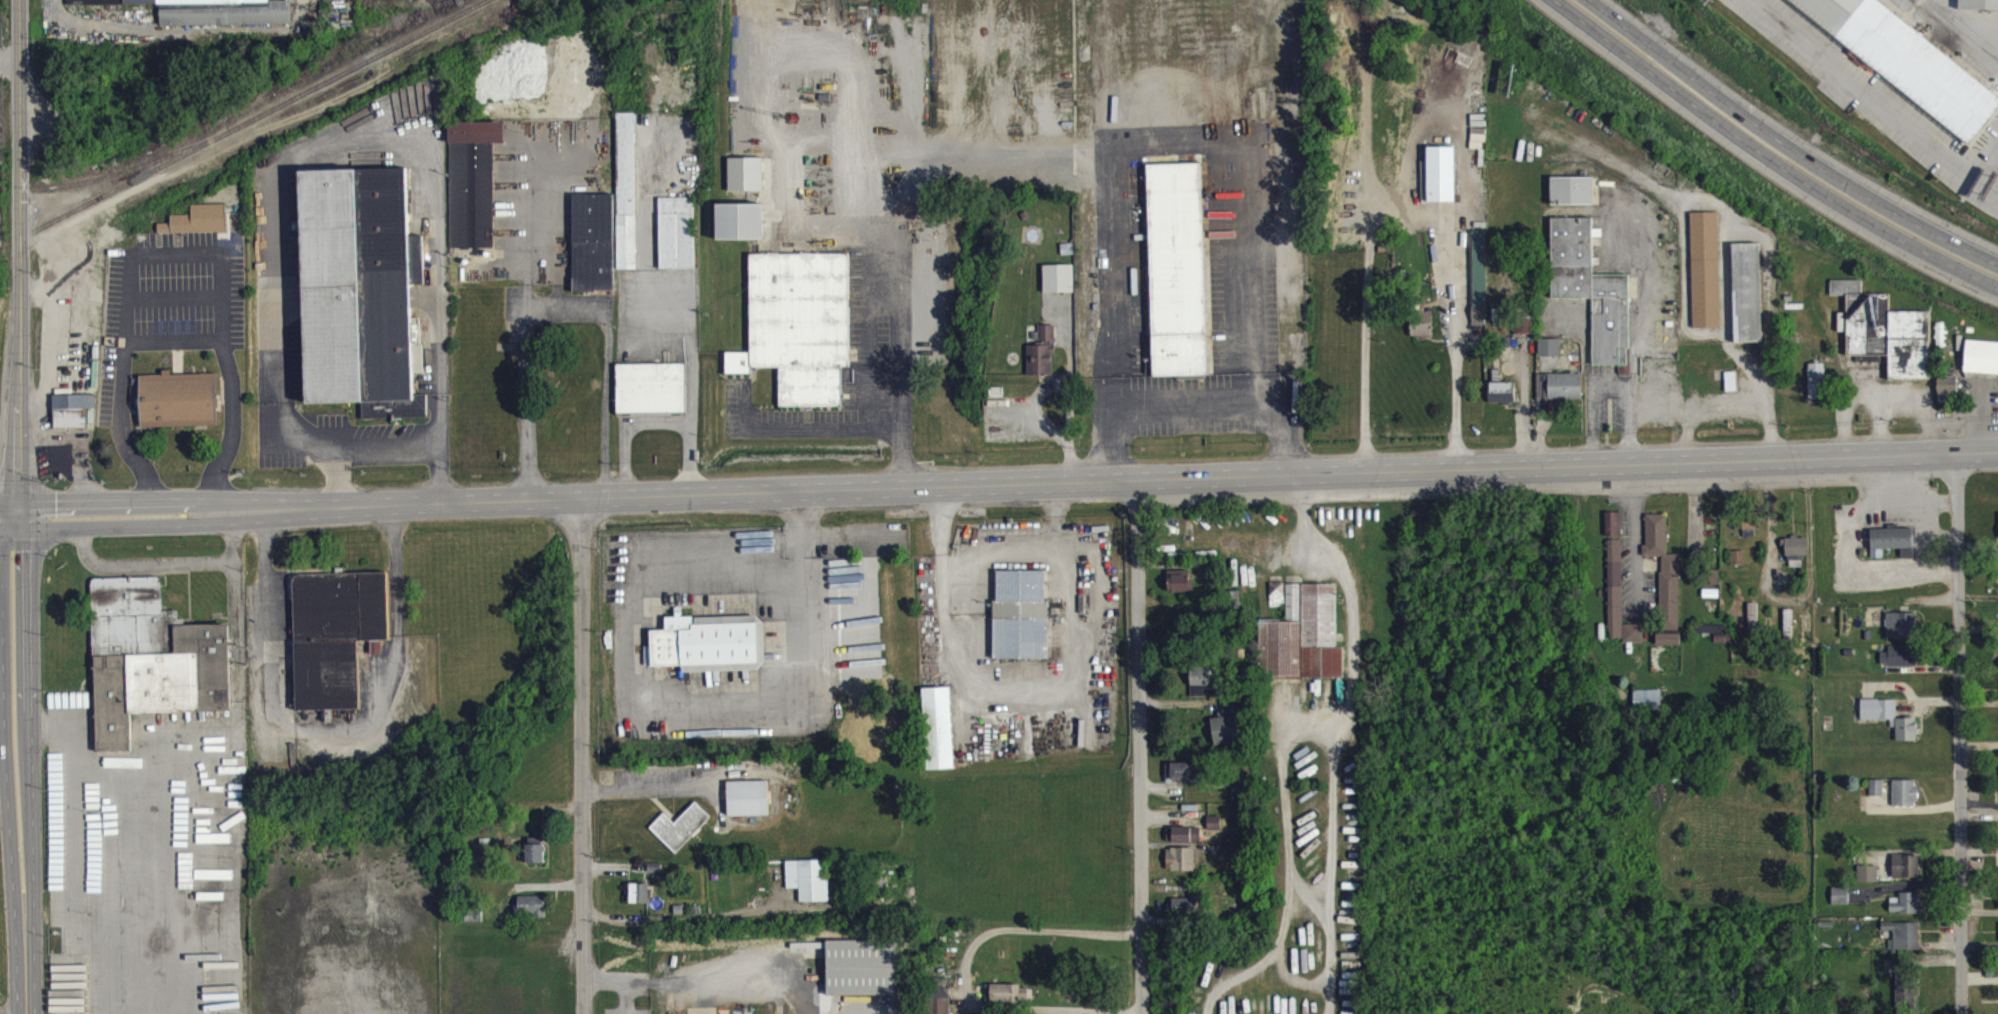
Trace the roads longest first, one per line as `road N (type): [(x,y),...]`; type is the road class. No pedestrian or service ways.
road 1 (tertiary): [(0,514),(1997,453)]
road 2 (tertiary): [(19,0),(22,1013)]
road 3 (residential): [(1959,454),(1966,1013)]
road 4 (residential): [(1137,483),(1142,1013)]
road 5 (primary): [(1552,0),(1776,166),(1997,285)]
road 6 (residential): [(578,498),(582,1013)]
road 7 (primary): [(1997,261),(1898,213),(1768,134),(1592,0)]

